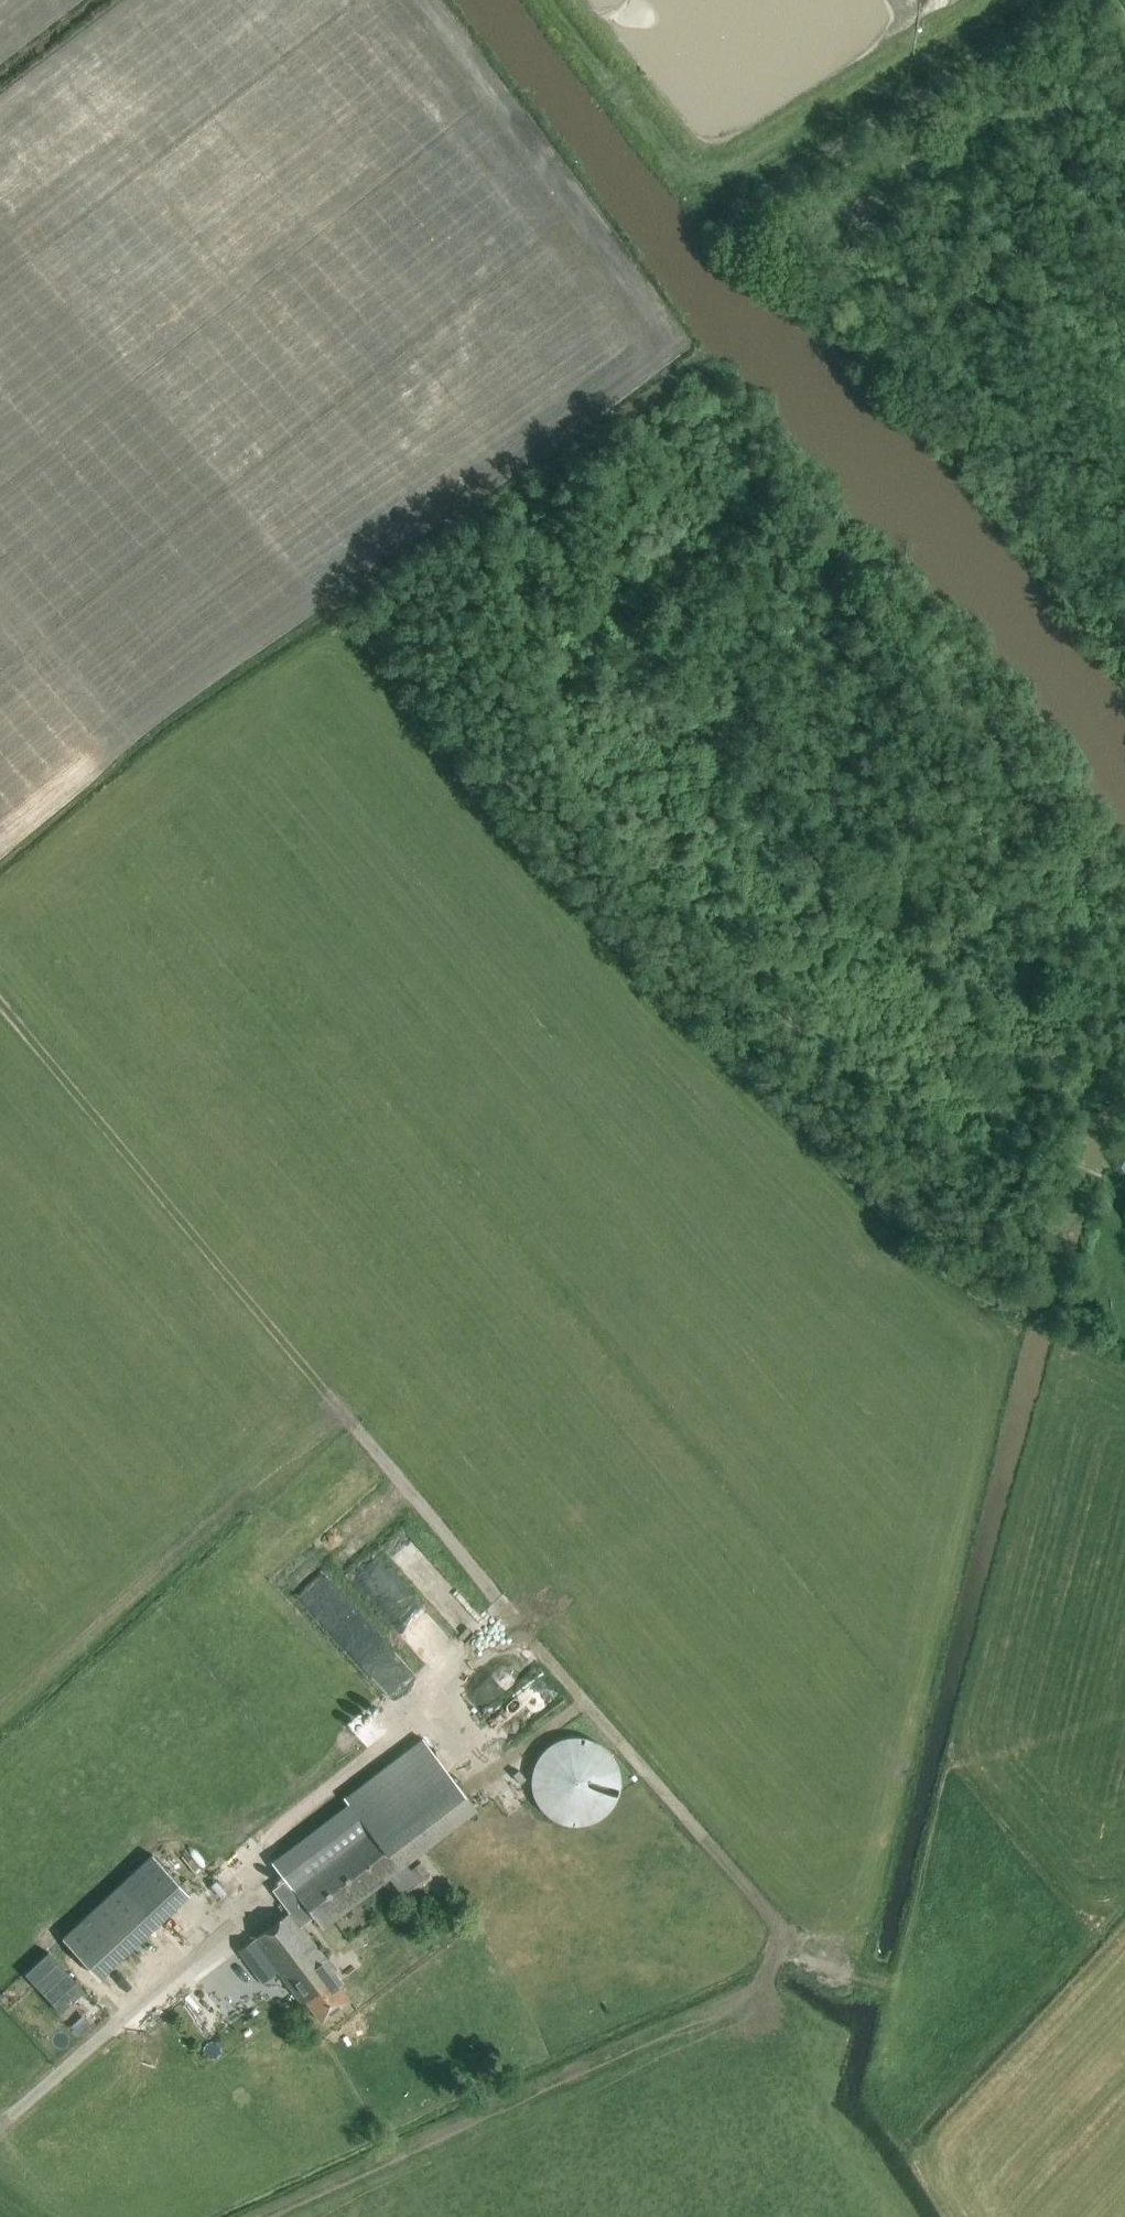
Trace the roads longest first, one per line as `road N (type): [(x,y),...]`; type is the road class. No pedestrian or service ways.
road 1 (track): [(0,2121),(221,1930)]

